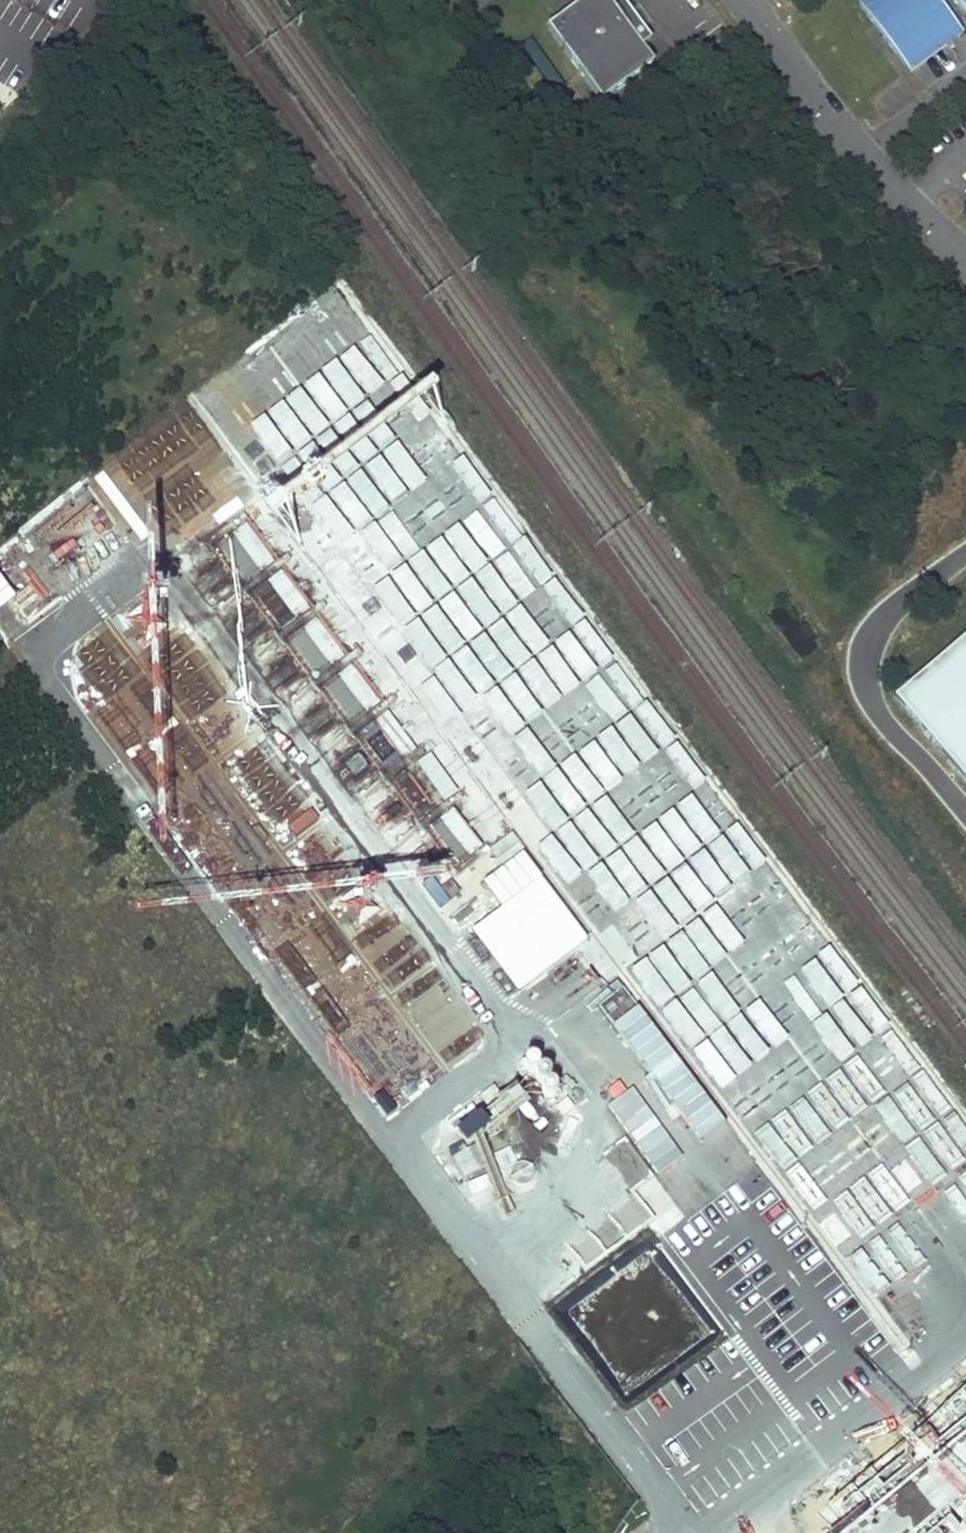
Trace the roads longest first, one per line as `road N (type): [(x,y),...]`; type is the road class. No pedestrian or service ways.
road 1 (residential): [(965,260),(890,181),(749,0)]

